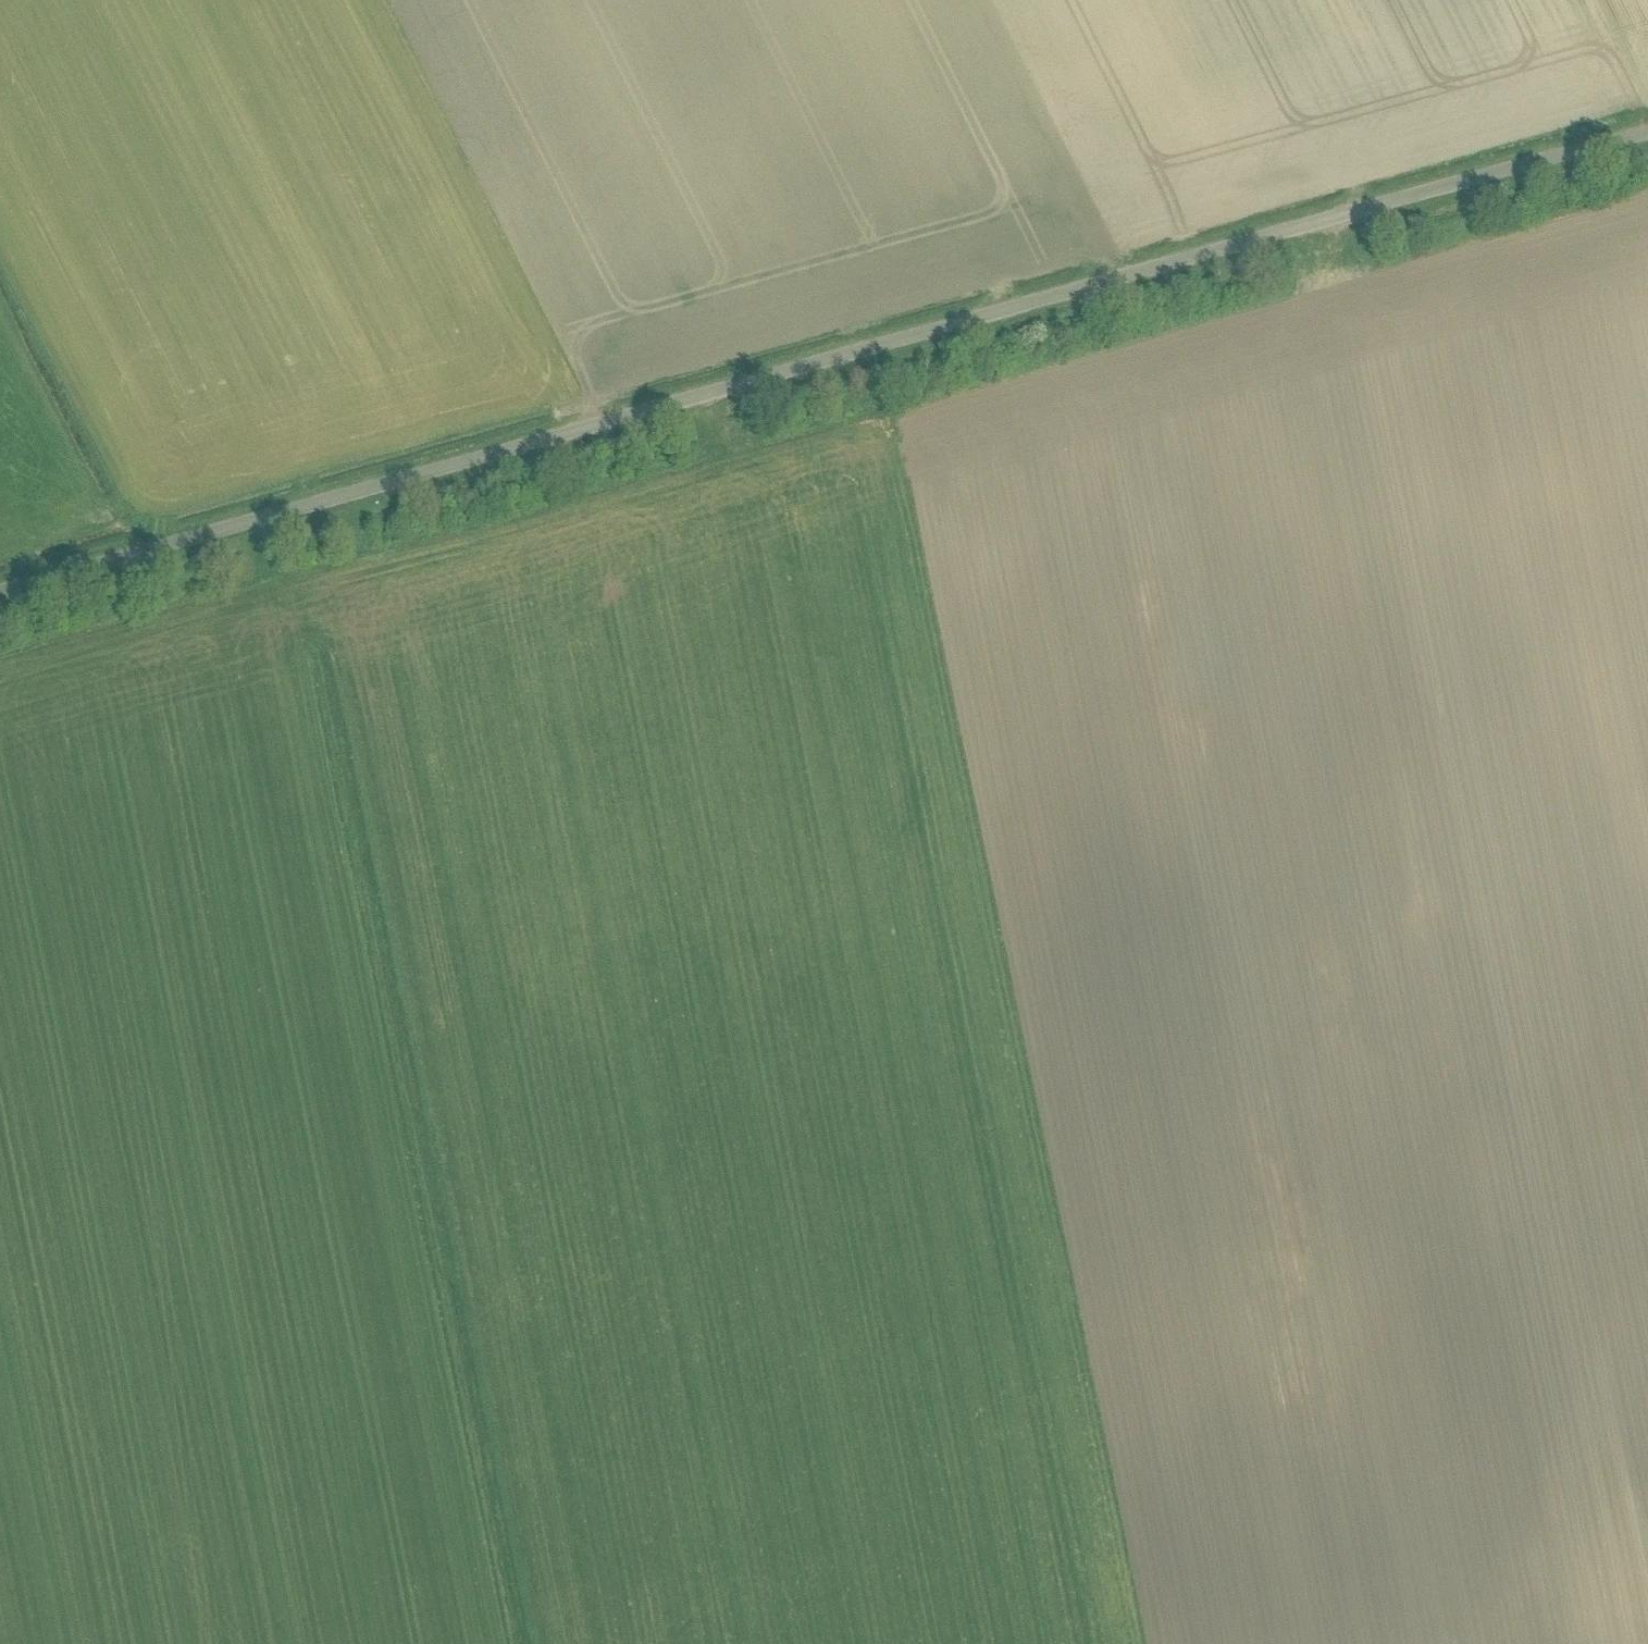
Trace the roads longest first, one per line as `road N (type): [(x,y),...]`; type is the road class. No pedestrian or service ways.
road 1 (unclassified): [(0,593),(1647,134)]

